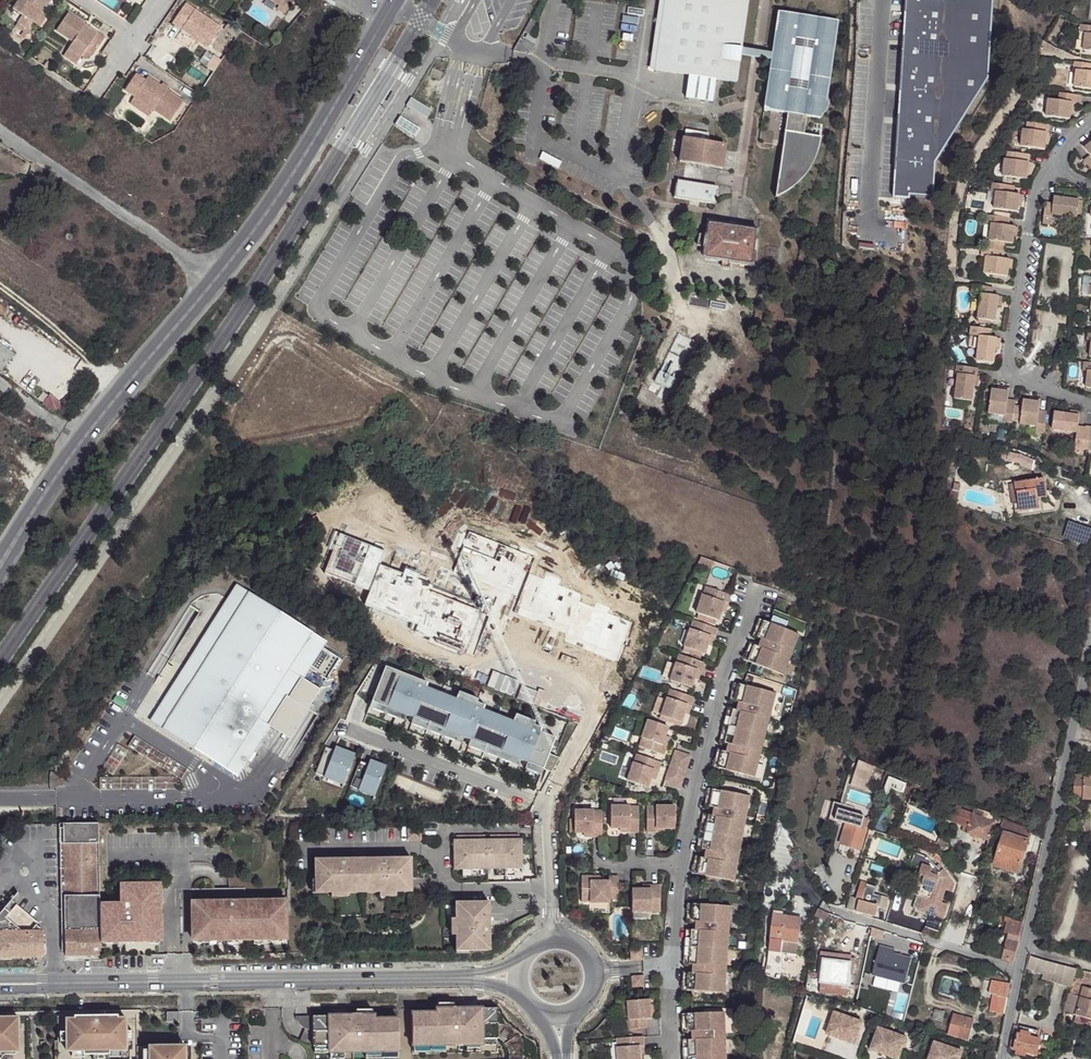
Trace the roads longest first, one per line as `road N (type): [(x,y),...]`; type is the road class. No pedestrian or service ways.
road 1 (tertiary): [(382,22),(250,233),(78,439)]
road 2 (residential): [(1090,649),(1003,1058)]
road 3 (residential): [(44,984),(448,979)]
road 4 (residential): [(1053,165),(1033,213),(1006,371),(1090,406)]
road 5 (residential): [(757,587),(701,758),(680,864)]
road 6 (residential): [(552,910),(547,805),(607,677)]
road 7 (track): [(126,381),(0,286)]
road 8 (tertiary): [(78,439),(9,550)]

